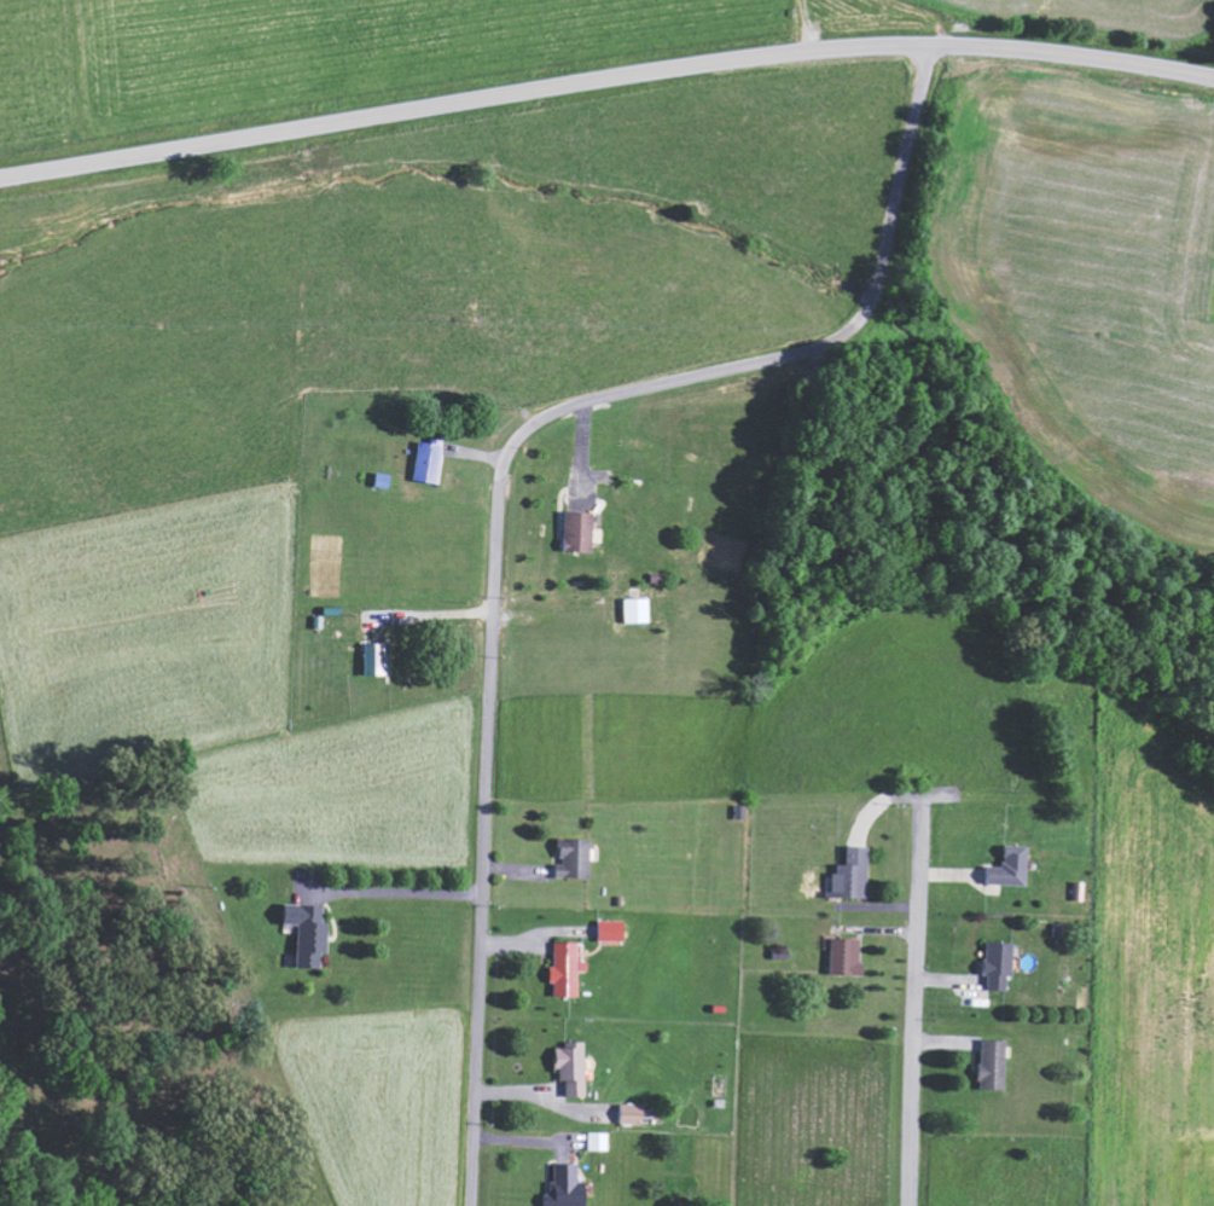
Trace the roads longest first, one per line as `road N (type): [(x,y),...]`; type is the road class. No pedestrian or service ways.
road 1 (residential): [(471,1205),(487,738),(506,460),(536,423),(559,411),(806,353),(852,325),(877,279),(933,46)]
road 2 (primary): [(1213,78),(1030,51),(795,53),(0,177)]

